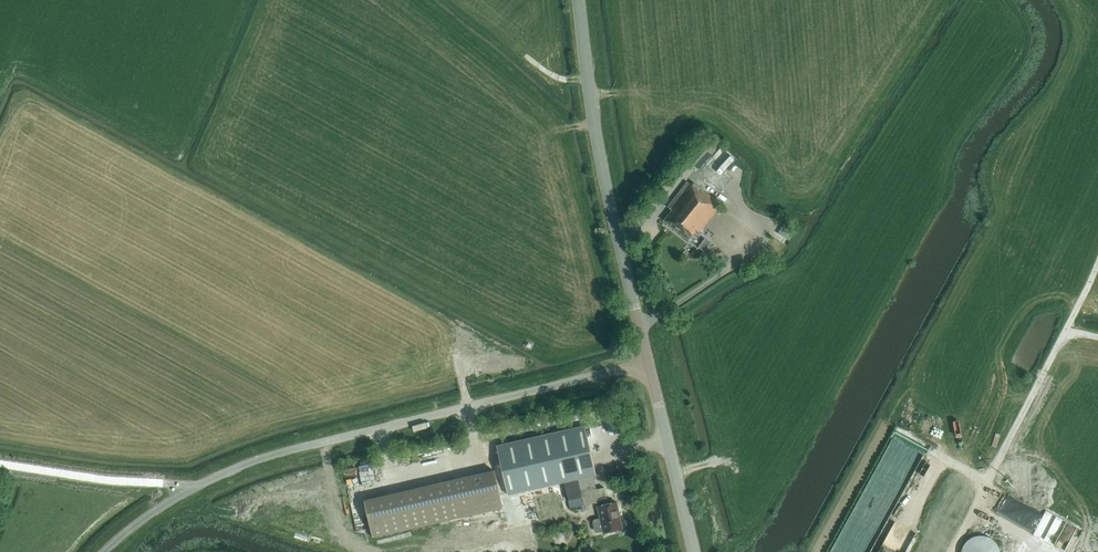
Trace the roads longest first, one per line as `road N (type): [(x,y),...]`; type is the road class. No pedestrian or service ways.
road 1 (unclassified): [(104,551),(184,494),(245,465),(649,363)]
road 2 (tertiary): [(649,363),(601,162),(579,0)]
road 3 (track): [(949,551),(1097,263)]
road 4 (tertiary): [(694,551),(649,363)]
road 5 (track): [(184,494),(176,486),(0,464)]

